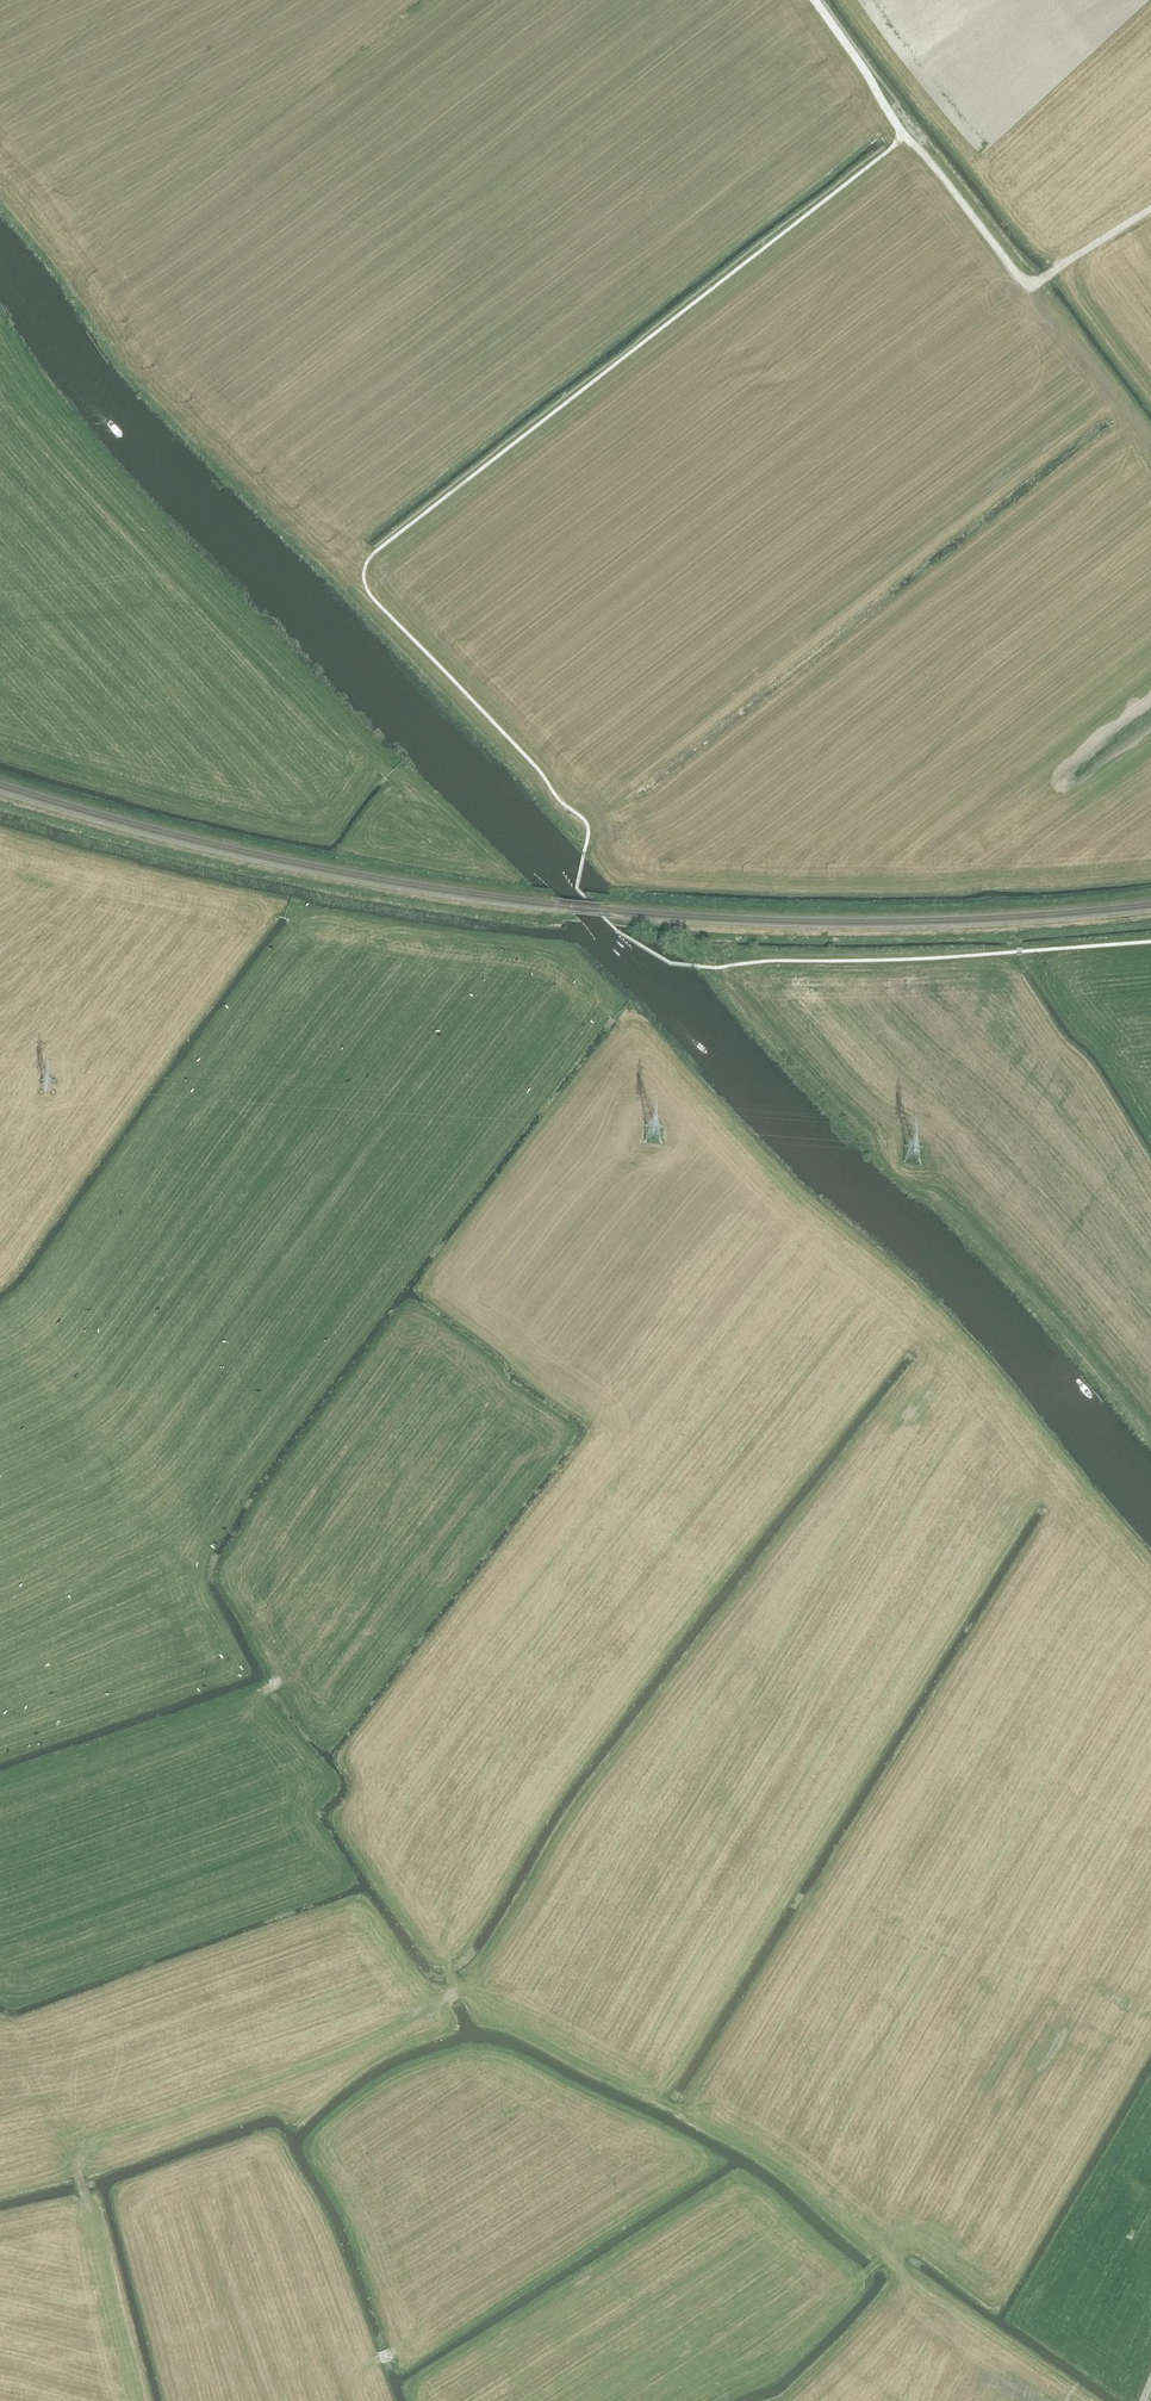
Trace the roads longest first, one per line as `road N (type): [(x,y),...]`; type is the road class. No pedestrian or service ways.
road 1 (track): [(902,131),(1028,289),(1150,209)]
road 2 (track): [(815,0),(902,131)]

